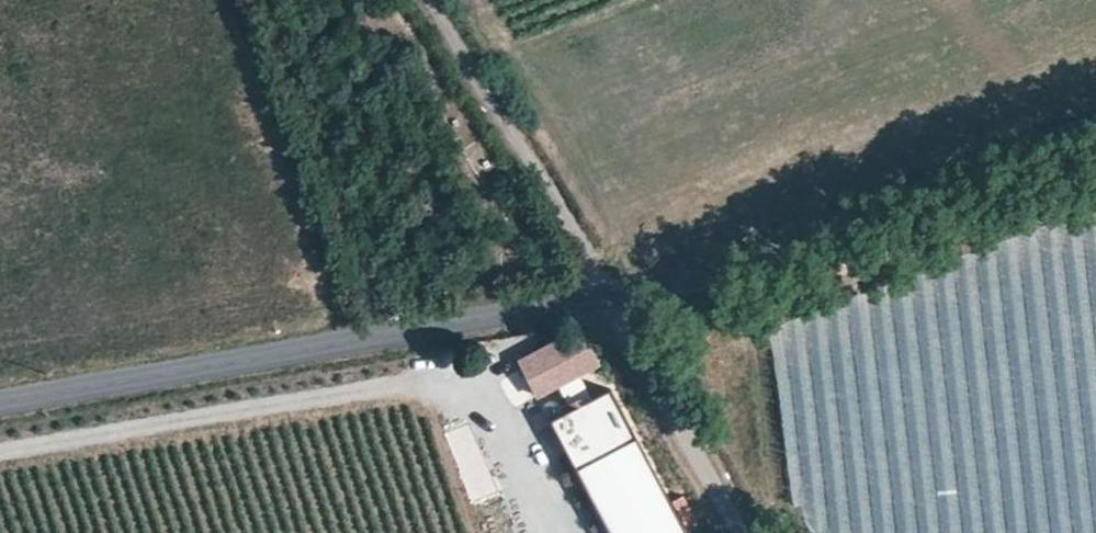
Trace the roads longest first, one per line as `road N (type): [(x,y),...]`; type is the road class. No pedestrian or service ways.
road 1 (tertiary): [(609,294),(0,399)]
road 2 (tertiary): [(1095,138),(609,294)]
road 3 (track): [(609,294),(428,0)]
road 4 (unclassified): [(741,532),(609,294)]

